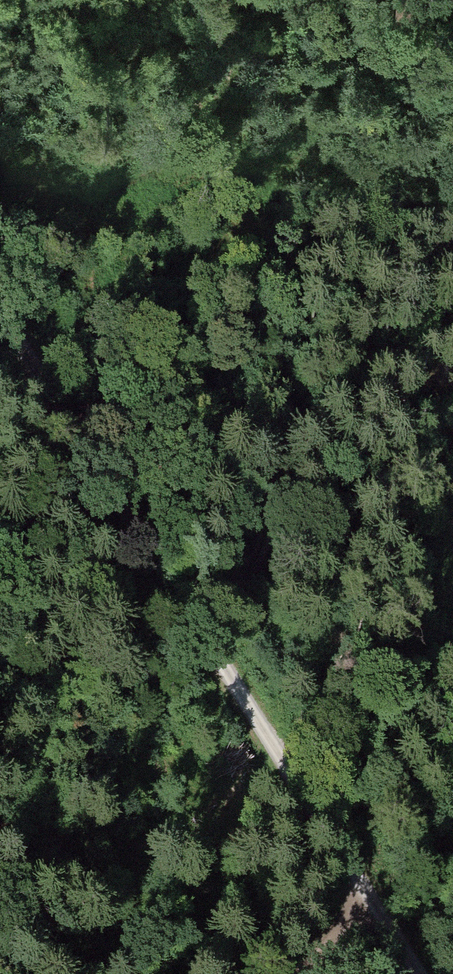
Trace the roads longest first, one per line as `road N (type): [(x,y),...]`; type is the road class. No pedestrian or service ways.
road 1 (track): [(421,973),(201,631),(0,361)]
road 2 (track): [(452,197),(387,289),(283,531),(201,631)]

